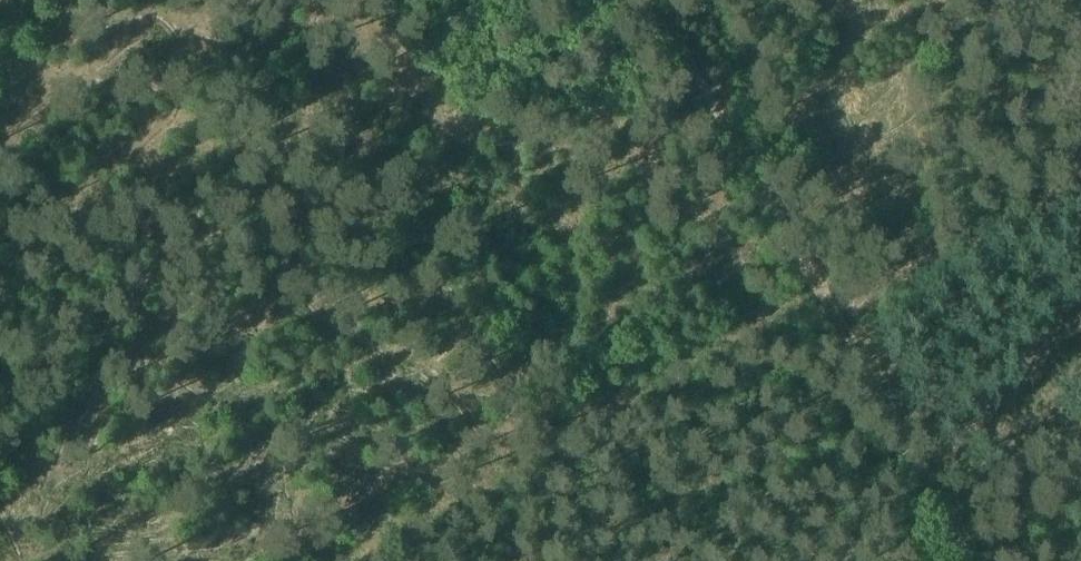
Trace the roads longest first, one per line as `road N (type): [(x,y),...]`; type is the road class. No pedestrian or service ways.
road 1 (track): [(652,0),(980,560)]

